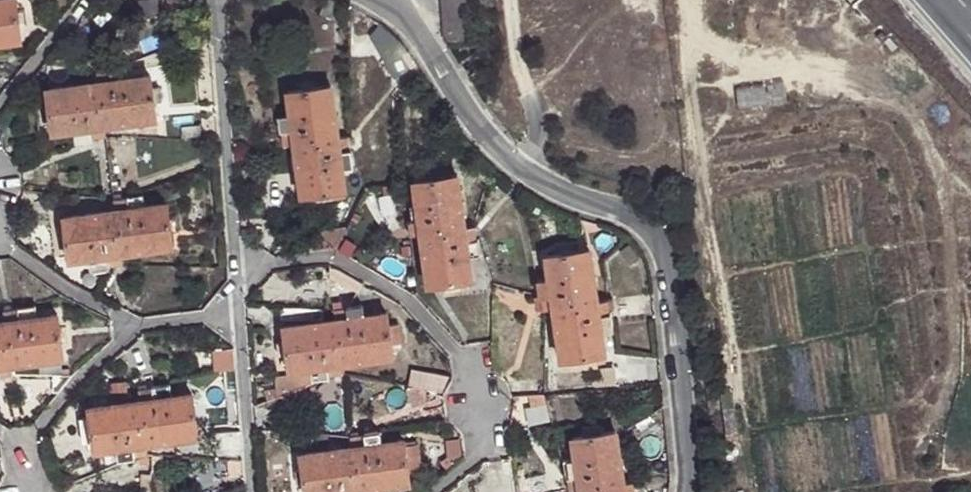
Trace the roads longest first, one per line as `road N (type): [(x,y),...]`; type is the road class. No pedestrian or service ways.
road 1 (residential): [(686,491),(690,464),(670,265),(658,241),(643,225),(518,168),(402,16)]
road 2 (residential): [(237,268),(331,257),(406,297),(479,367)]
road 3 (residential): [(218,0),(237,268)]
road 4 (residential): [(240,316),(254,491)]
road 5 (residential): [(132,325),(21,444)]
road 6 (residential): [(132,325),(0,244)]
road 7 (residential): [(434,491),(485,446),(479,367)]
road 8 (residential): [(89,0),(0,114)]

